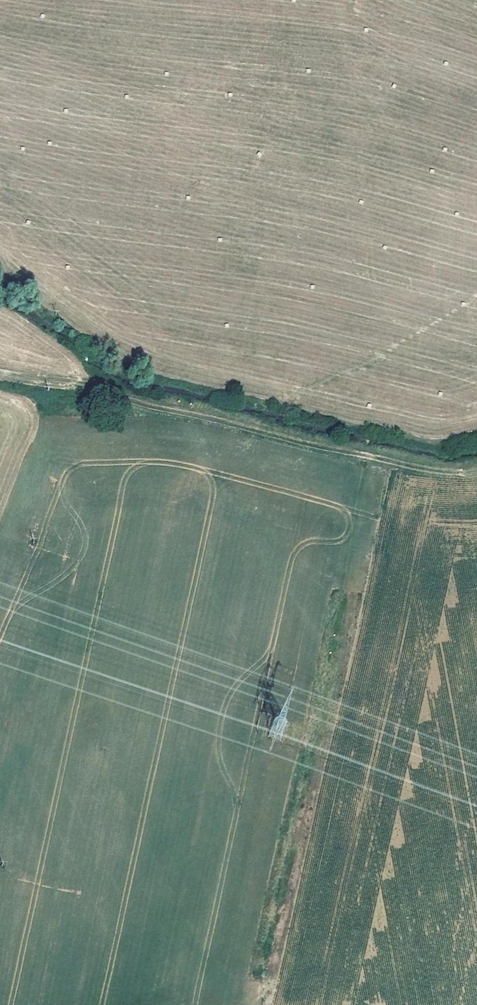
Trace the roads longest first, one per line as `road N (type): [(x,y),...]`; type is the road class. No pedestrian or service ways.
road 1 (track): [(0,371),(139,408),(476,475)]

